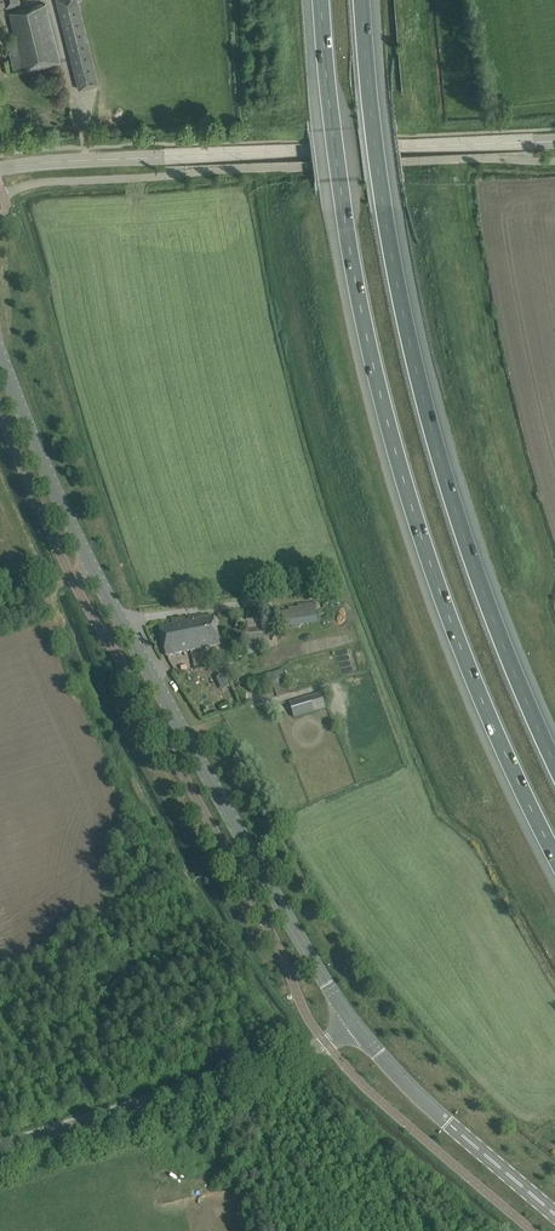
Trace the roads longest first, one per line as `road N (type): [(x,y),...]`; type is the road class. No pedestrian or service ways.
road 1 (motorway): [(321,0),(339,177),(397,459),(467,664),(554,856)]
road 2 (motorway): [(554,757),(472,561),(414,359),(378,177),(365,0)]
road 3 (tertiary): [(355,1029),(98,576),(45,470),(0,349)]
road 4 (unclassified): [(0,172),(33,163),(400,147)]
road 5 (unclassified): [(0,1145),(355,1029)]
road 6 (tertiary): [(554,1213),(355,1029)]
road 7 (unclassified): [(554,141),(400,147)]

